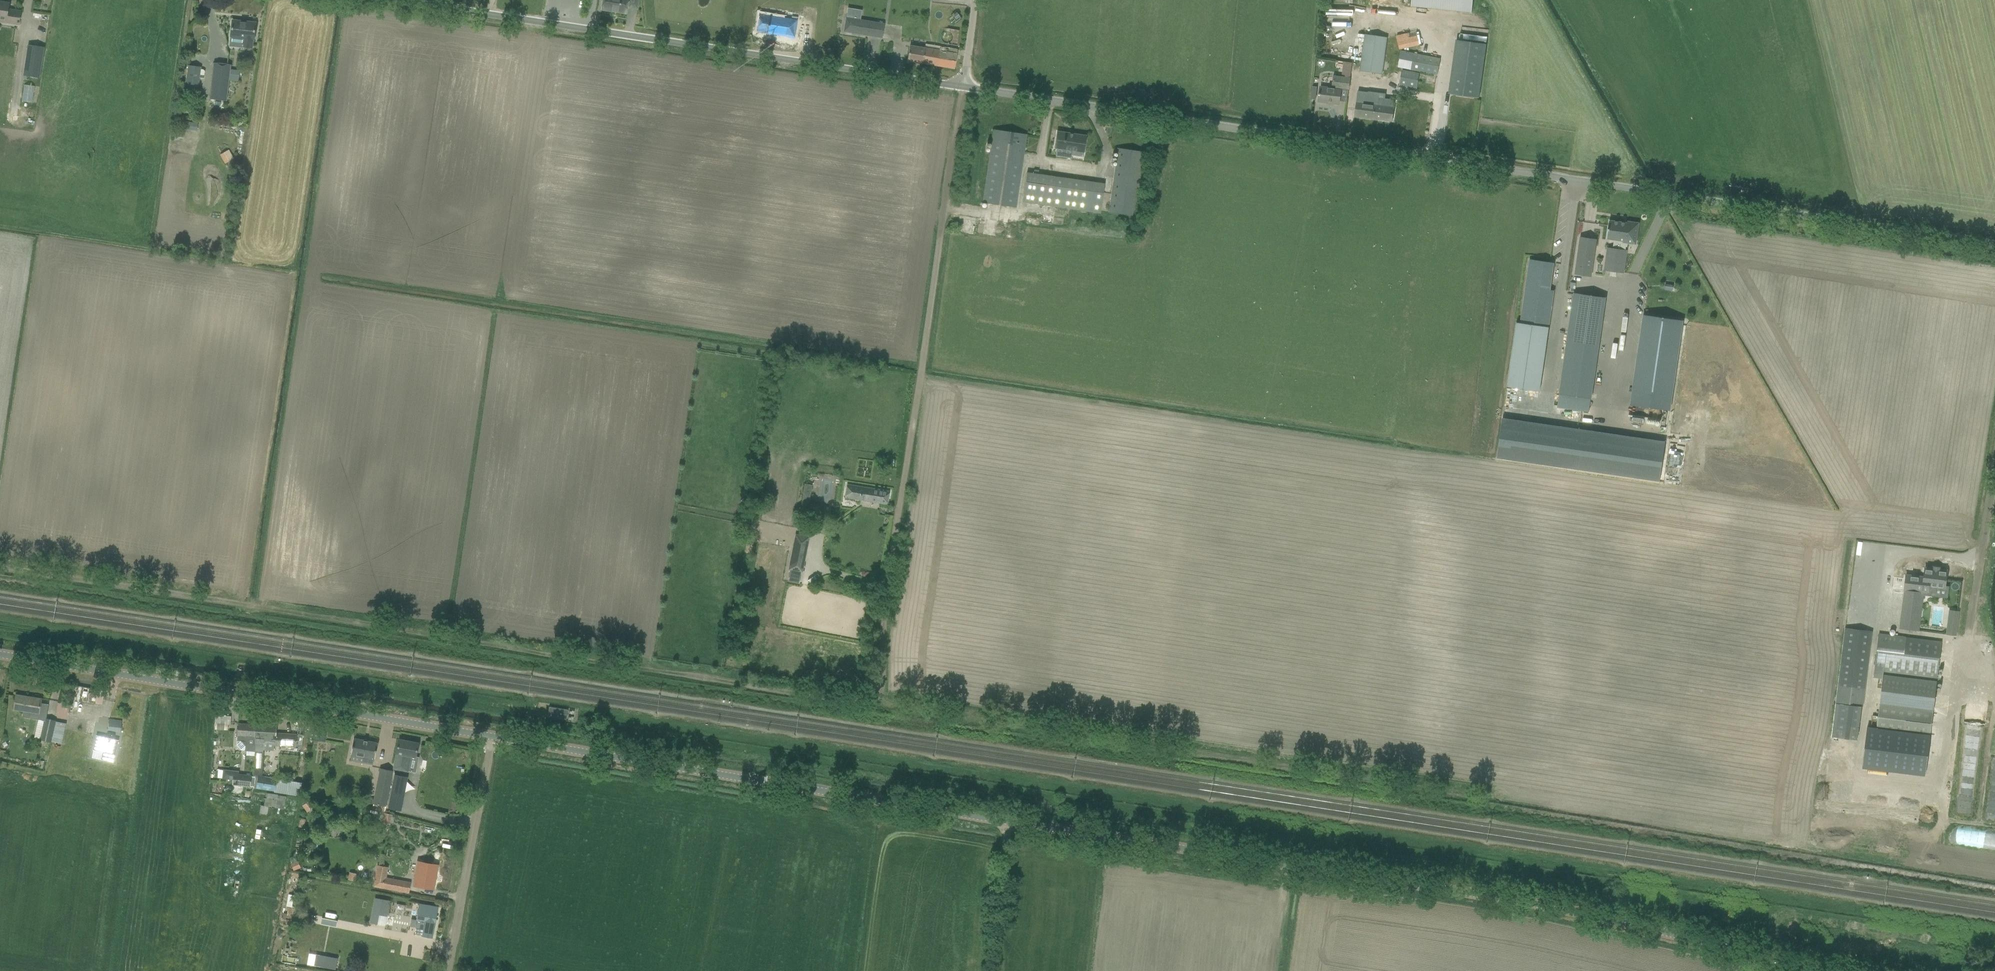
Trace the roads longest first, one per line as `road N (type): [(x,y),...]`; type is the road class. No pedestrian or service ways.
road 1 (track): [(0,574),(1493,798)]
road 2 (tertiary): [(1819,970),(1552,906),(491,736)]
road 3 (unclassified): [(1994,253),(965,88)]
road 4 (unclassified): [(879,709),(965,88)]
road 5 (unclassified): [(965,88),(387,0)]
road 6 (tertiary): [(491,736),(0,654)]
road 7 (track): [(1938,823),(1985,554)]
road 8 (unclassified): [(448,970),(491,736)]

